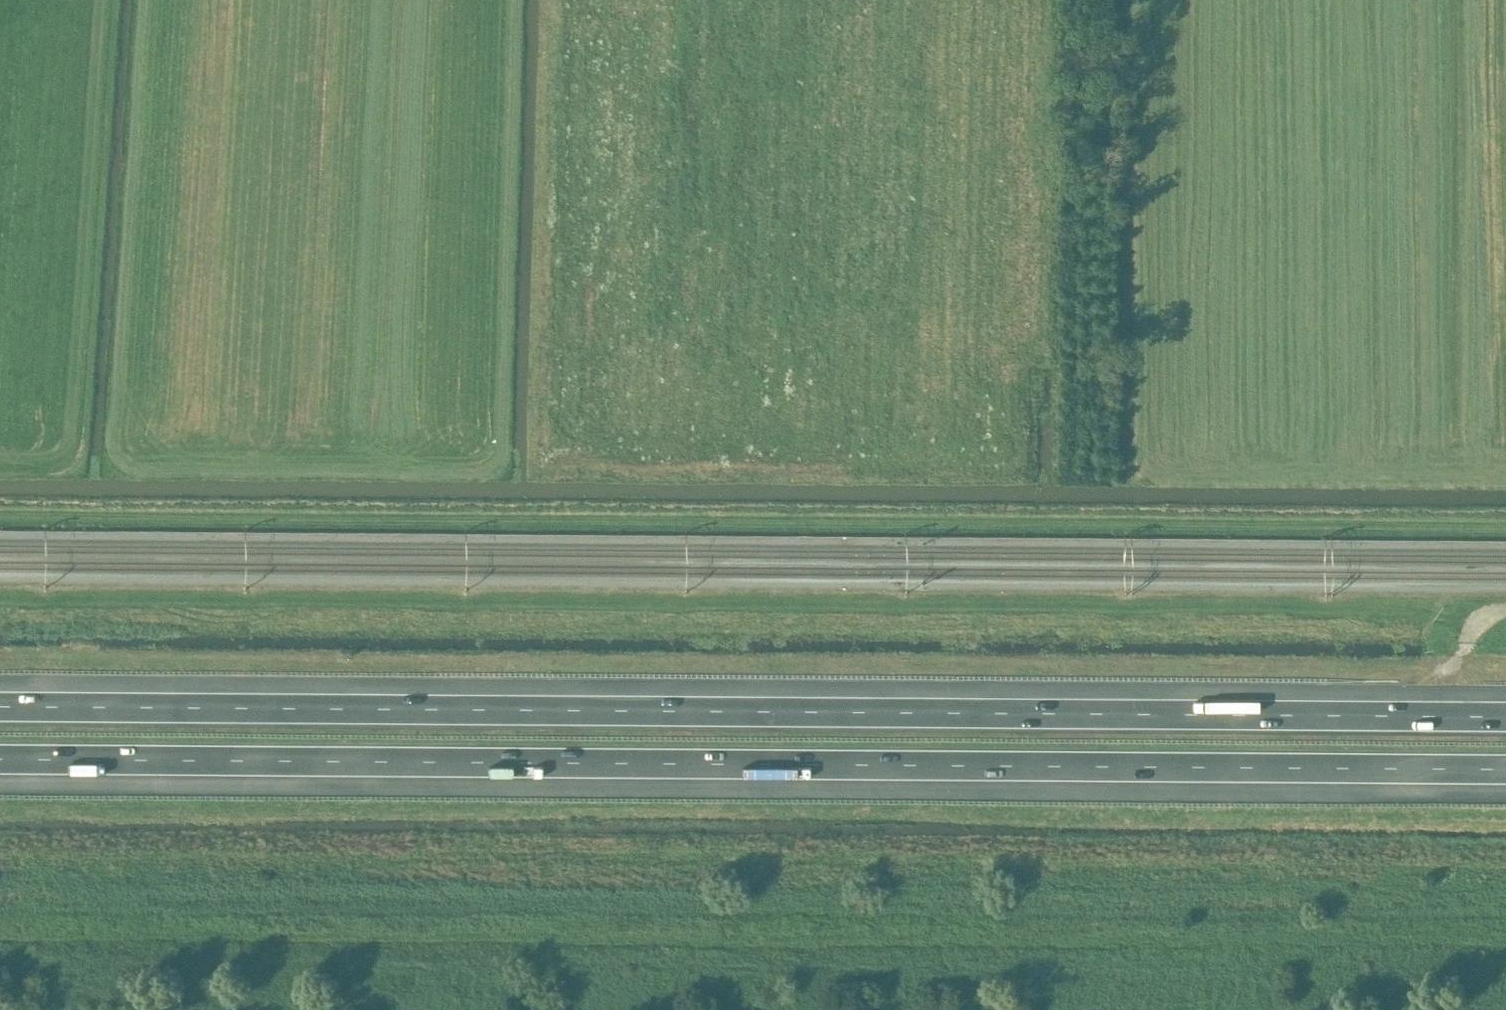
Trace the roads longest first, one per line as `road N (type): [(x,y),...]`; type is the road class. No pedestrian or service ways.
road 1 (motorway): [(0,761),(1505,771)]
road 2 (track): [(0,514),(1505,524)]
road 3 (motorway): [(1505,712),(0,704)]
road 4 (track): [(1360,680),(1446,668),(1478,618),(1505,607)]

